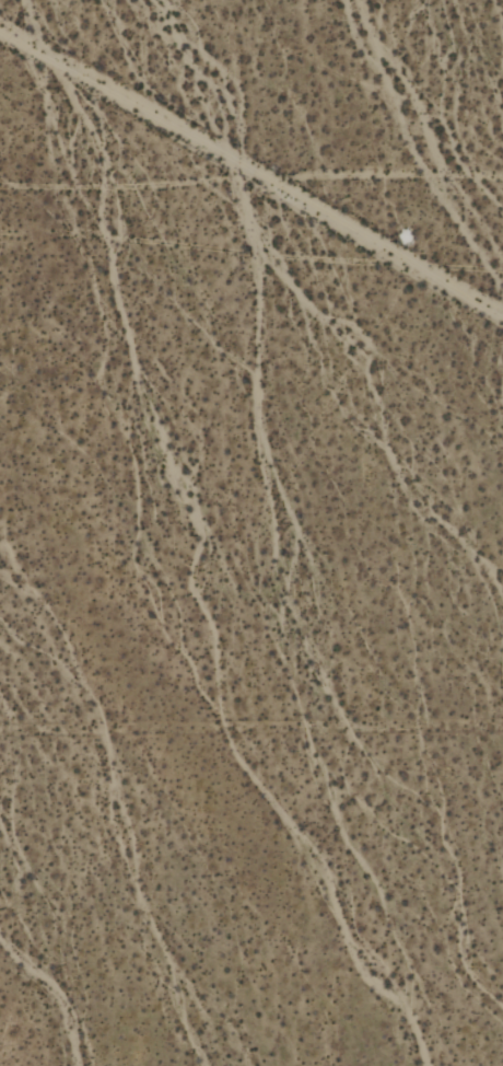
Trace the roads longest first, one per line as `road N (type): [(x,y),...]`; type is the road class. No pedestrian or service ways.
road 1 (track): [(502,320),(0,28)]

